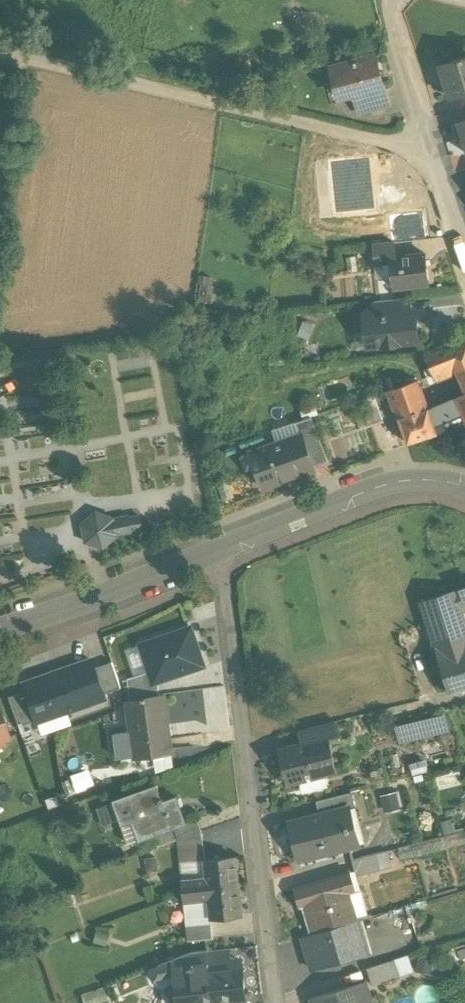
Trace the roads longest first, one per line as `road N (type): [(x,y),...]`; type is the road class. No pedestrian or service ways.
road 1 (residential): [(220,551),(276,1002)]
road 2 (track): [(0,53),(430,153)]
road 3 (residential): [(389,0),(464,251)]
road 4 (residential): [(464,488),(423,480),(392,485),(220,551)]
road 5 (residential): [(220,551),(0,633)]

